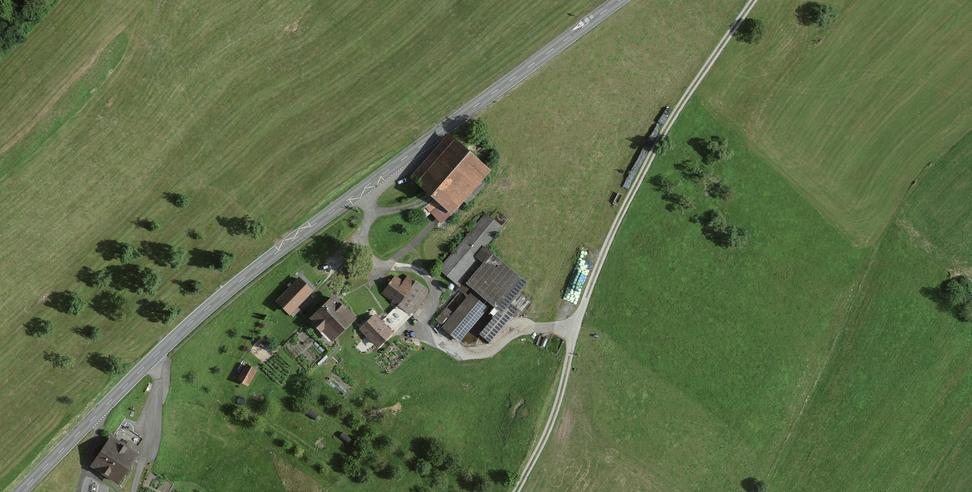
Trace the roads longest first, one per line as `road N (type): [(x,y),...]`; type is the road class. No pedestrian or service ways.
road 1 (secondary): [(21,491),(237,284),(619,0)]
road 2 (track): [(516,491),(555,412),(587,297),(629,198),(754,0)]
road 3 (track): [(139,491),(160,395),(153,358)]

